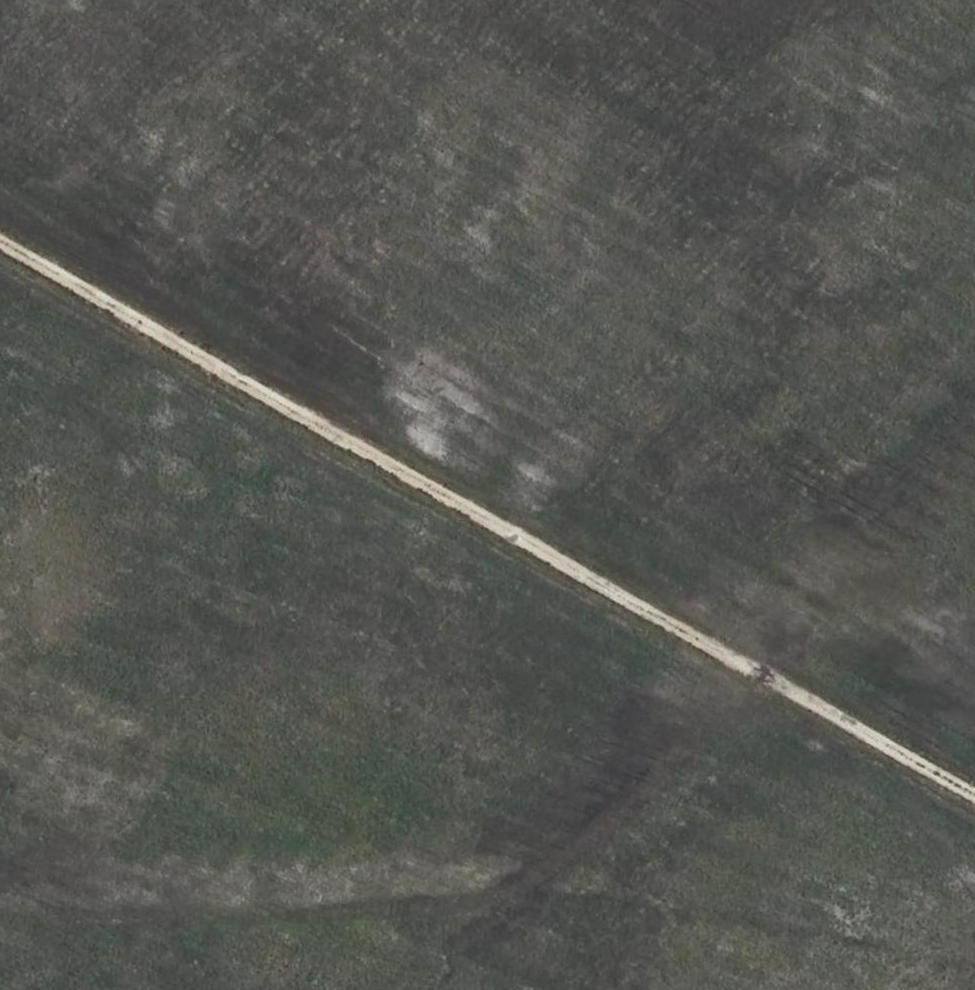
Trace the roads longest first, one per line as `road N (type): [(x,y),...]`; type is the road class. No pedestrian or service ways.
road 1 (track): [(0,886),(472,877),(517,866),(689,733),(755,658),(974,449)]
road 2 (track): [(0,228),(974,783)]

